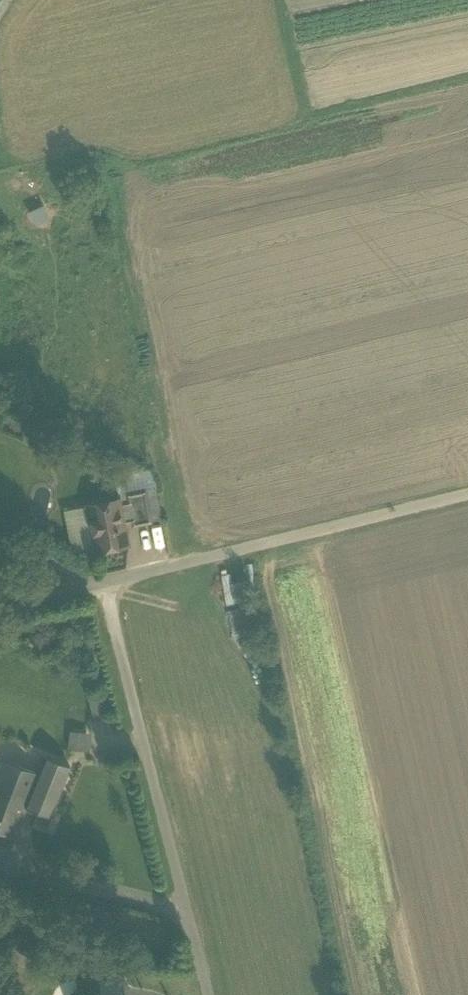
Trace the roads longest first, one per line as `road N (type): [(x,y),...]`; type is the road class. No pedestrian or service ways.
road 1 (unclassified): [(0,605),(467,492)]
road 2 (track): [(207,994),(102,581)]
road 3 (track): [(190,923),(0,880)]

